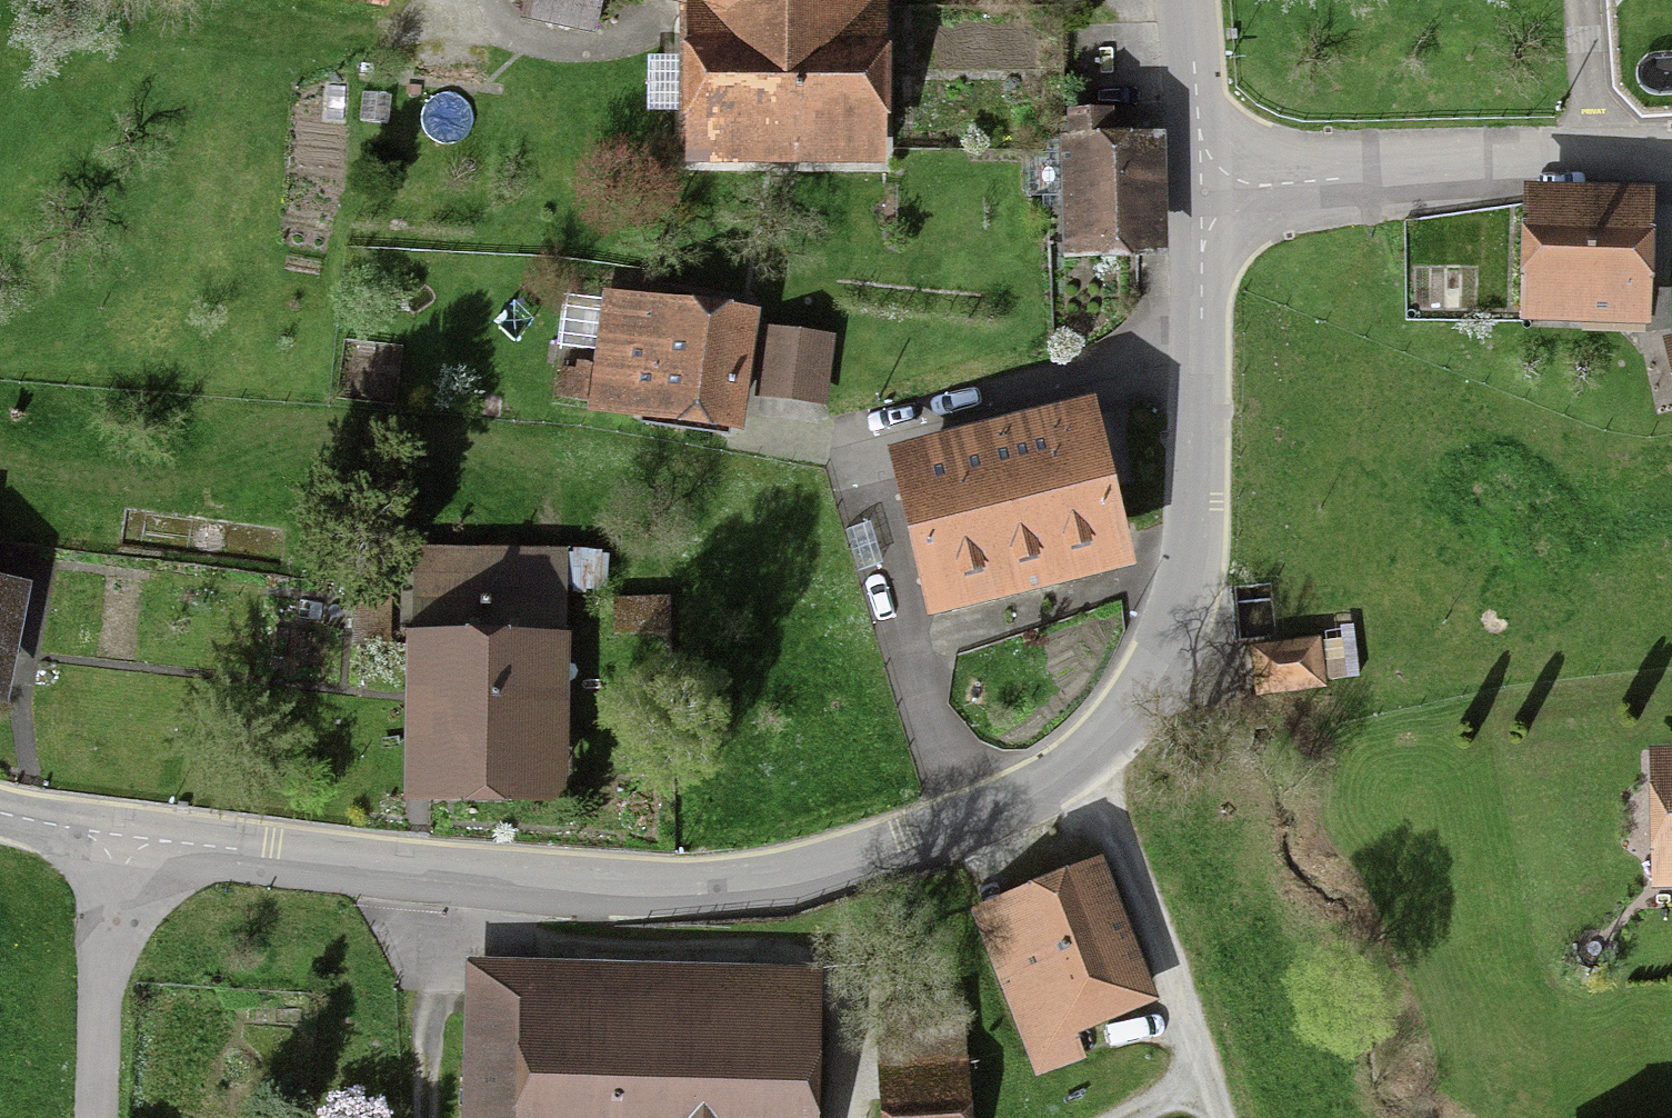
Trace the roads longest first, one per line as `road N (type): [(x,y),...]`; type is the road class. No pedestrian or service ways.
road 1 (unclassified): [(1072,769),(862,857),(667,889),(551,885),(120,837)]
road 2 (unclassified): [(1201,192),(1197,511),(1188,574),(1136,701),(1072,769)]
road 3 (track): [(0,133),(131,70),(217,48),(380,30),(463,0)]
road 4 (residential): [(1201,192),(1601,158)]
road 5 (residential): [(1072,769),(1130,874),(1188,1012),(1221,1117)]
road 6 (unclassified): [(97,1117),(120,837)]
road 7 (track): [(425,1117),(439,872)]
road 8 (unclassified): [(1189,0),(1201,192)]
road 9 (residential): [(1583,0),(1601,158)]
road 10 (unclassified): [(120,837),(0,814)]

